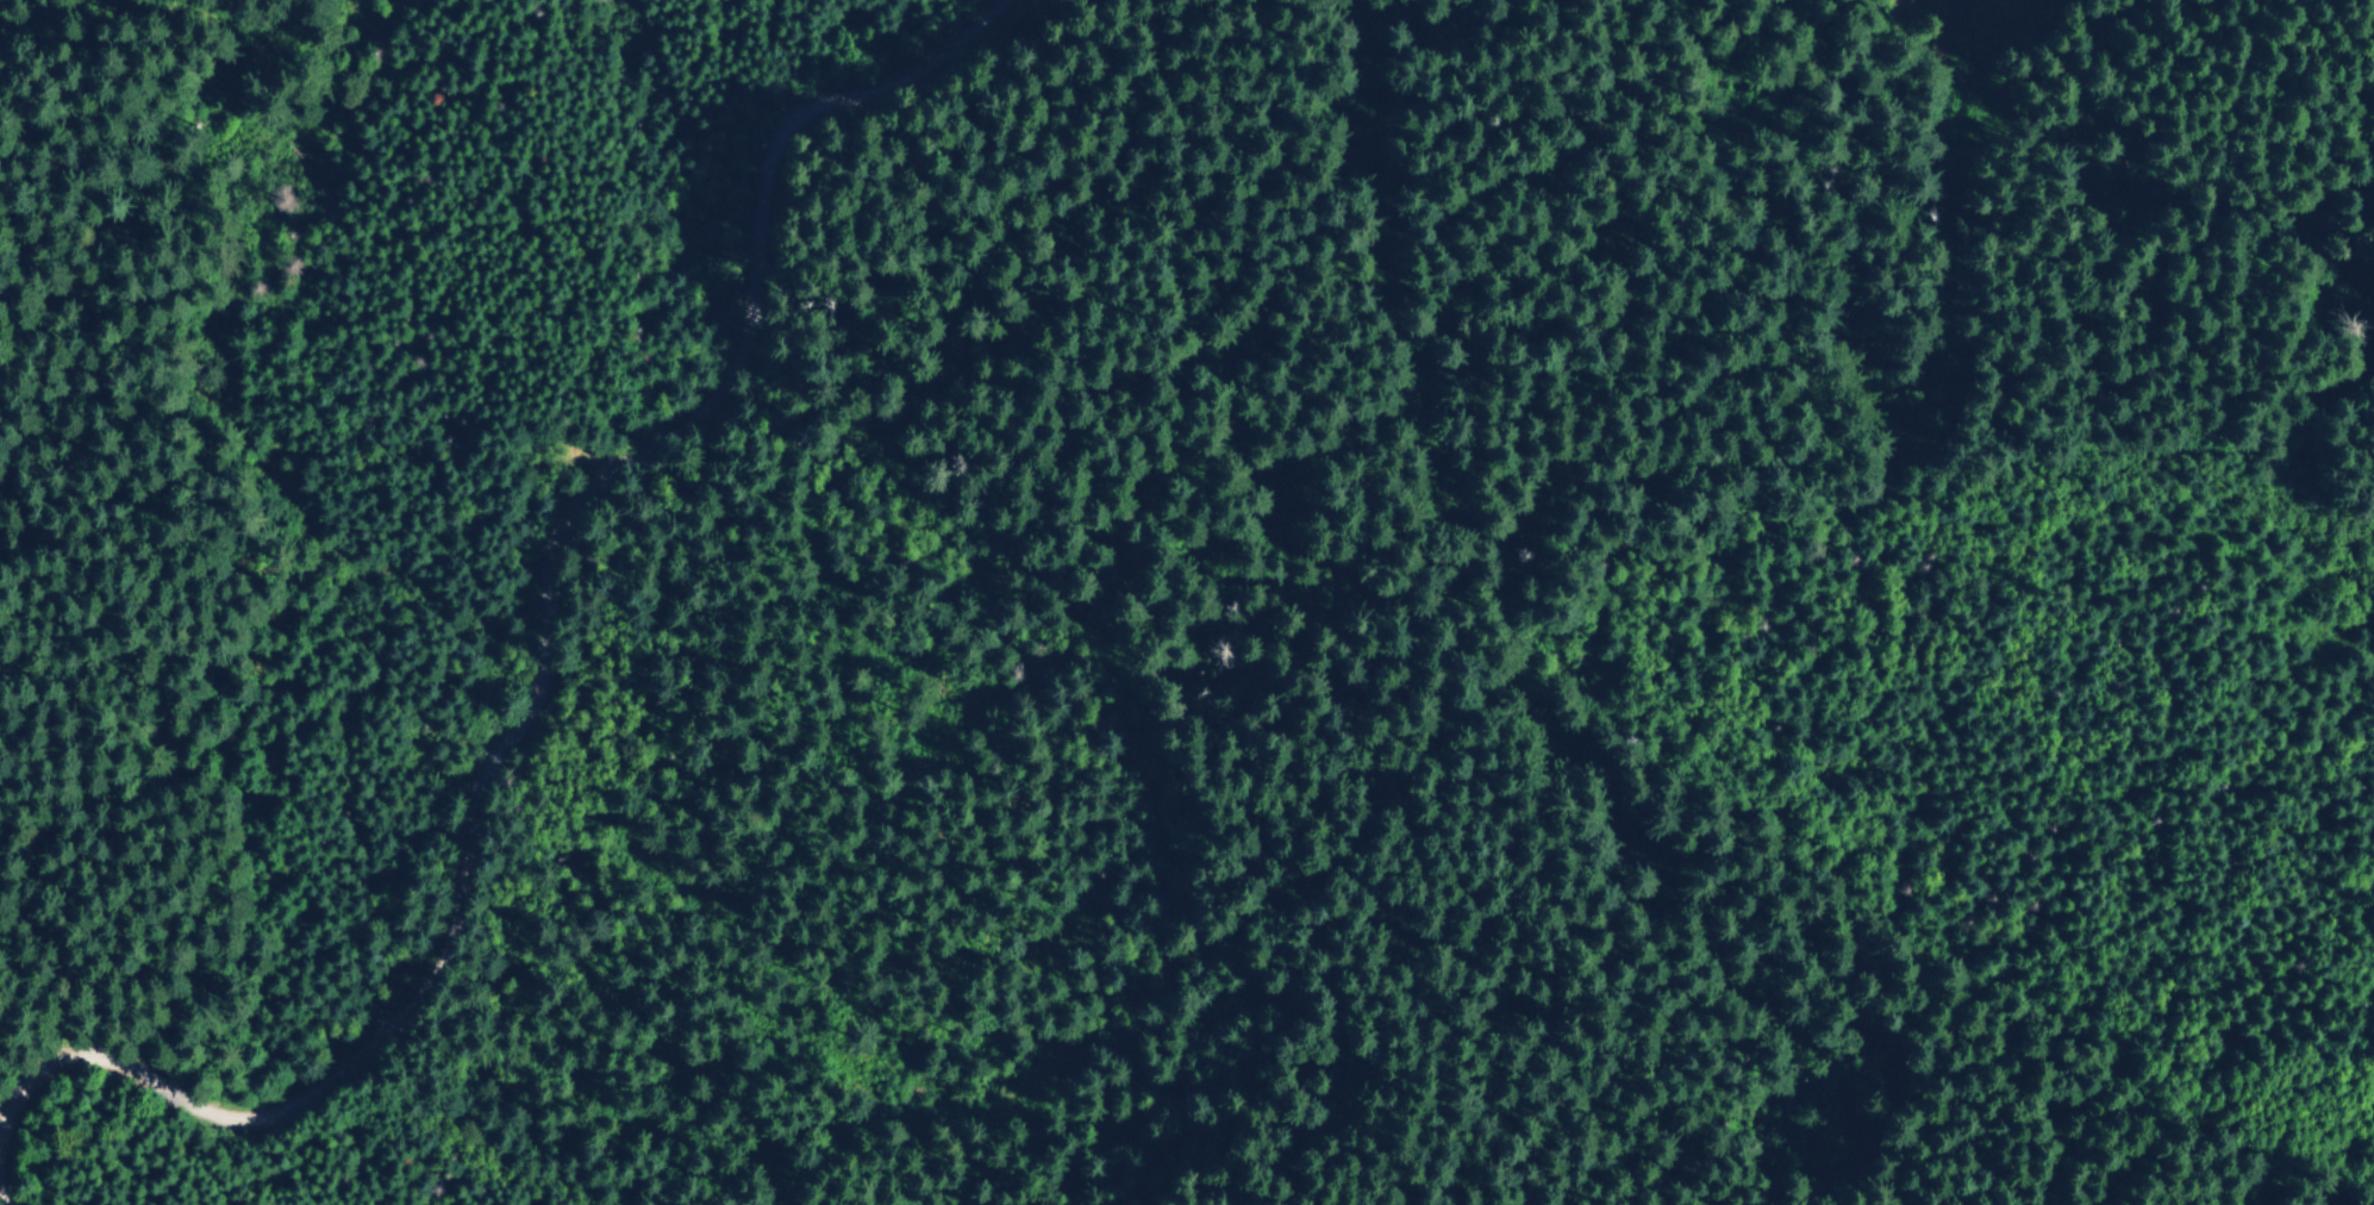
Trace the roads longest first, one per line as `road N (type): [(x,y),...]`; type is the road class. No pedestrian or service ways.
road 1 (track): [(740,1204),(836,1113),(943,1094),(1093,1049),(1408,793),(1599,592),(1723,518),(2016,426),(2132,448),(2214,474),(2325,554),(2373,642)]
road 2 (track): [(50,1204),(50,1165),(121,1115),(333,1115),(411,1029),(446,959),(475,794),(552,638),(581,511),(644,425),(771,332),(800,205),(984,0)]
road 3 (track): [(1918,0),(1980,46),(2060,45),(2106,0)]
road 4 (track): [(355,0),(324,32),(274,32),(176,0)]

